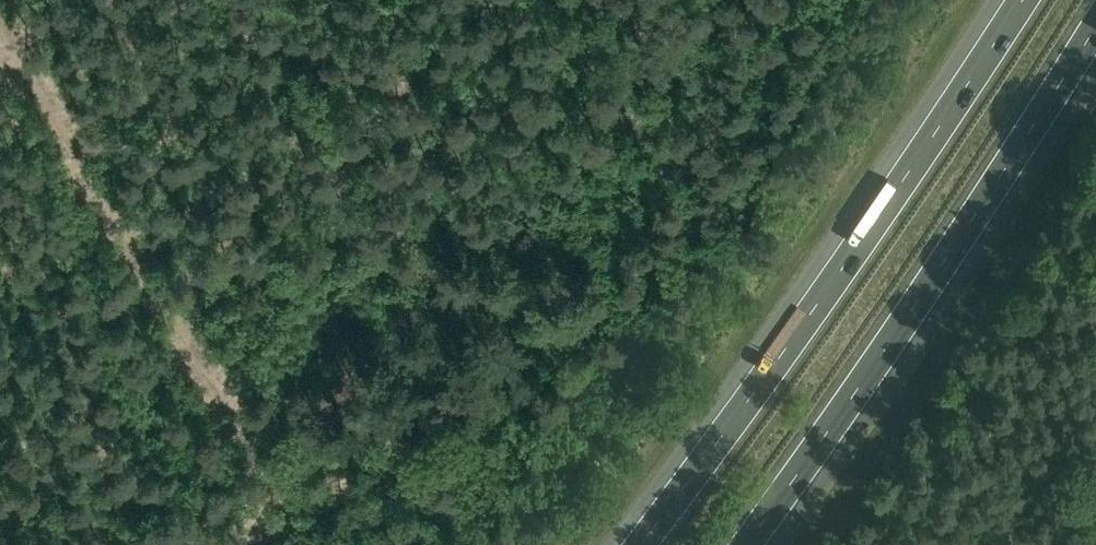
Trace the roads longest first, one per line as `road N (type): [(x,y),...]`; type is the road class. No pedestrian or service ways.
road 1 (motorway): [(1021,0),(871,228),(640,544)]
road 2 (motorway): [(751,544),(1095,31)]
road 3 (track): [(269,536),(284,508),(279,493),(0,29)]

